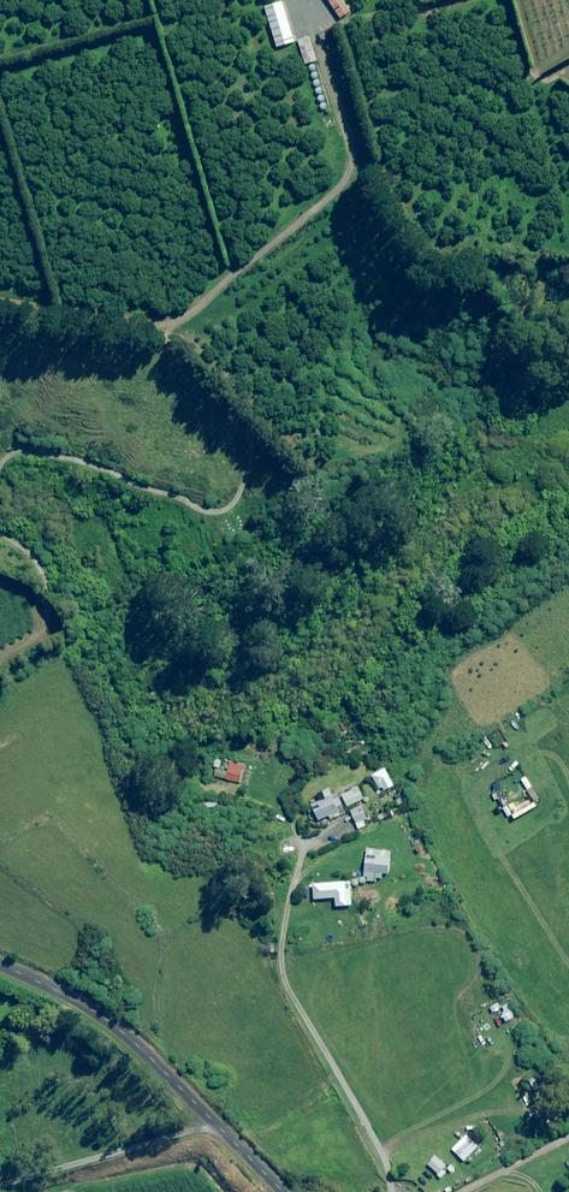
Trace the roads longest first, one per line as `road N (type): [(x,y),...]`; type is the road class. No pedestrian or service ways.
road 1 (residential): [(287,1191),(112,1018),(0,959)]
road 2 (track): [(392,1191),(380,1149),(277,962),(294,872)]

